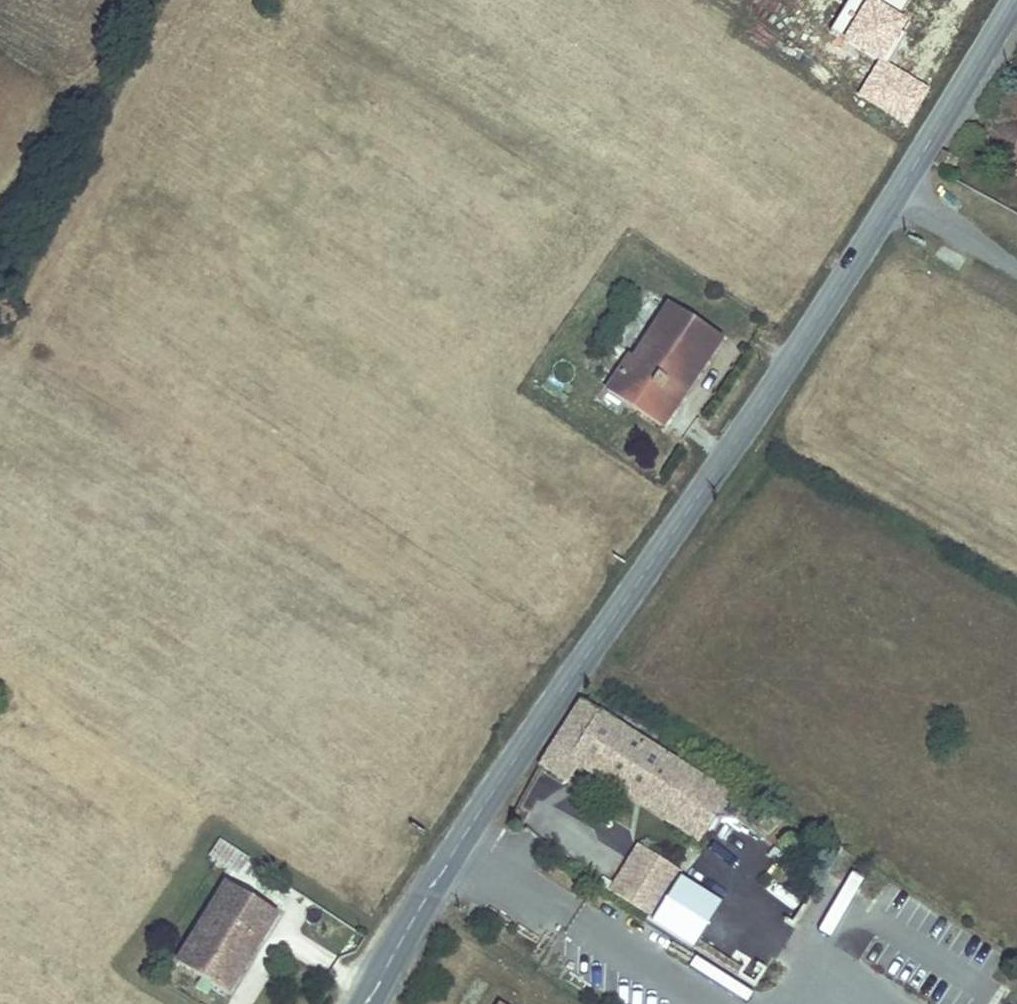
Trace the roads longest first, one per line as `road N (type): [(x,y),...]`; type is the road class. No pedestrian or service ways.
road 1 (tertiary): [(1015,0),(694,499),(493,786),(363,1003)]

